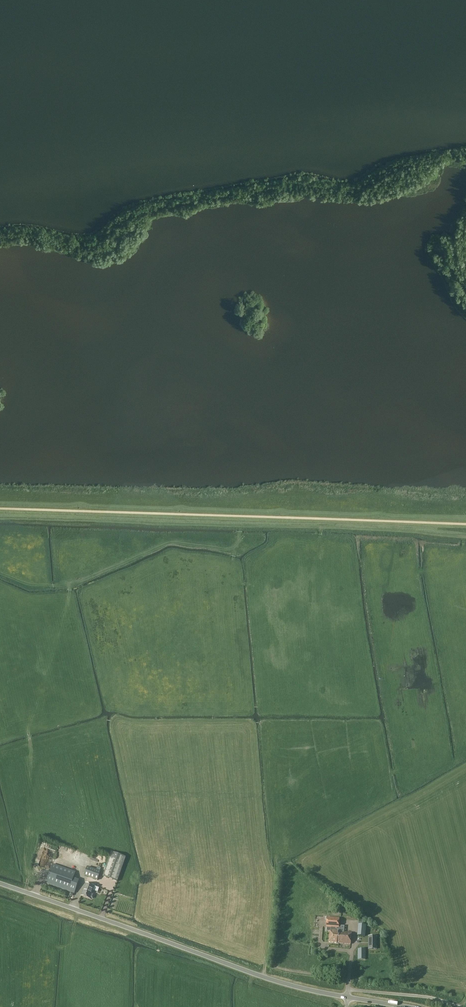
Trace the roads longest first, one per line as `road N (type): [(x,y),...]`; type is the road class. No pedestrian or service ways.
road 1 (unclassified): [(0,883),(260,976),(347,997)]

